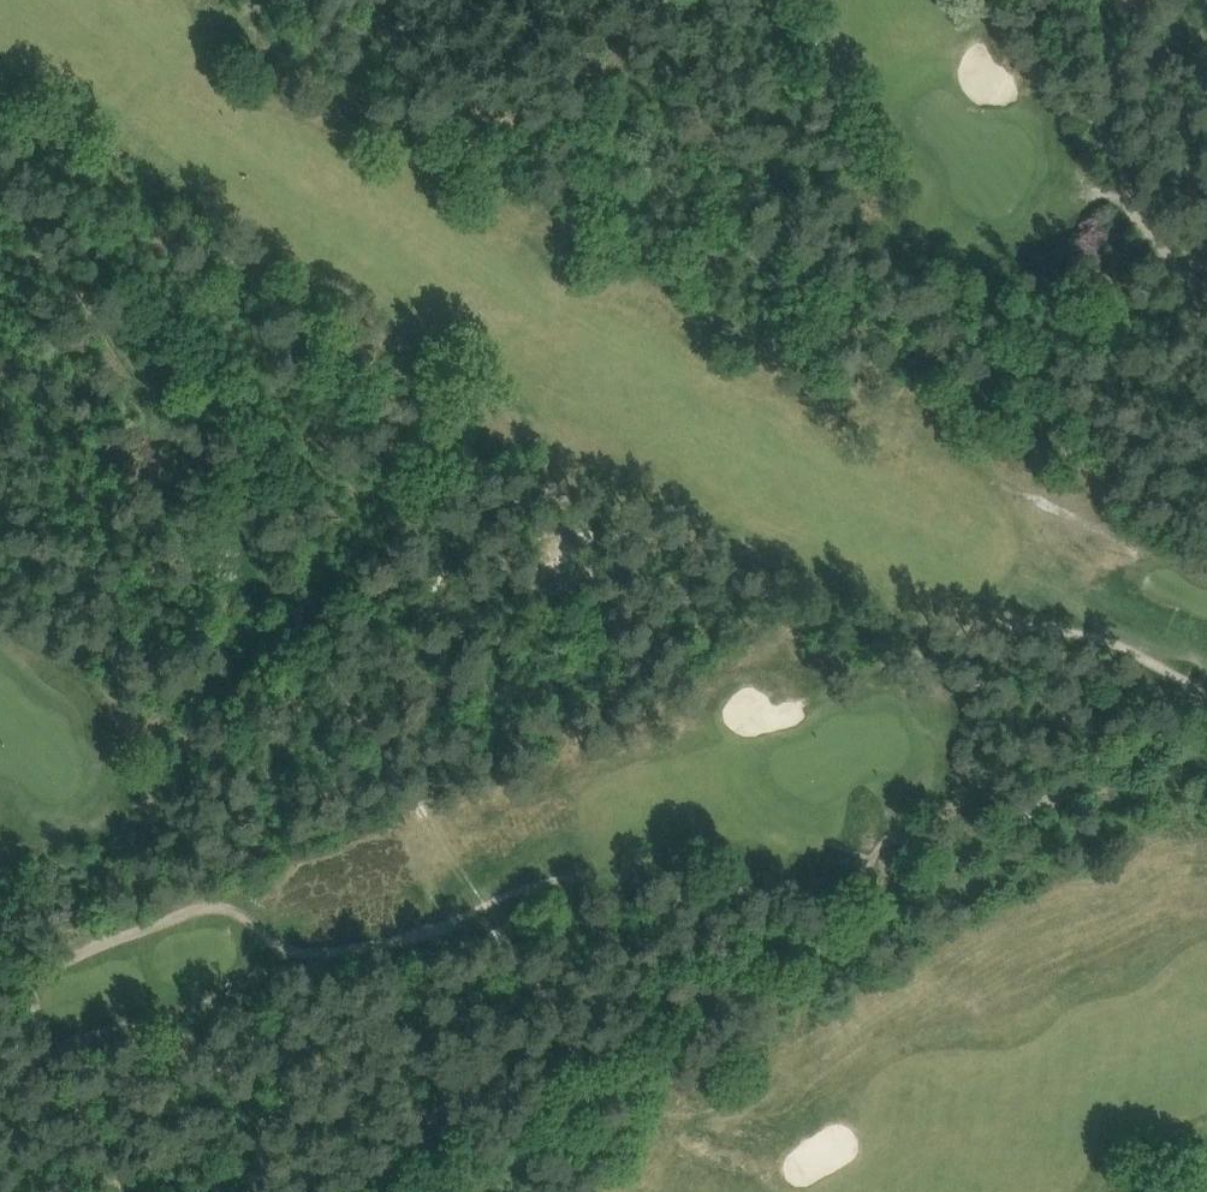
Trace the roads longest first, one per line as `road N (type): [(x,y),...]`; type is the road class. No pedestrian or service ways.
road 1 (track): [(451,1191),(1206,685)]

